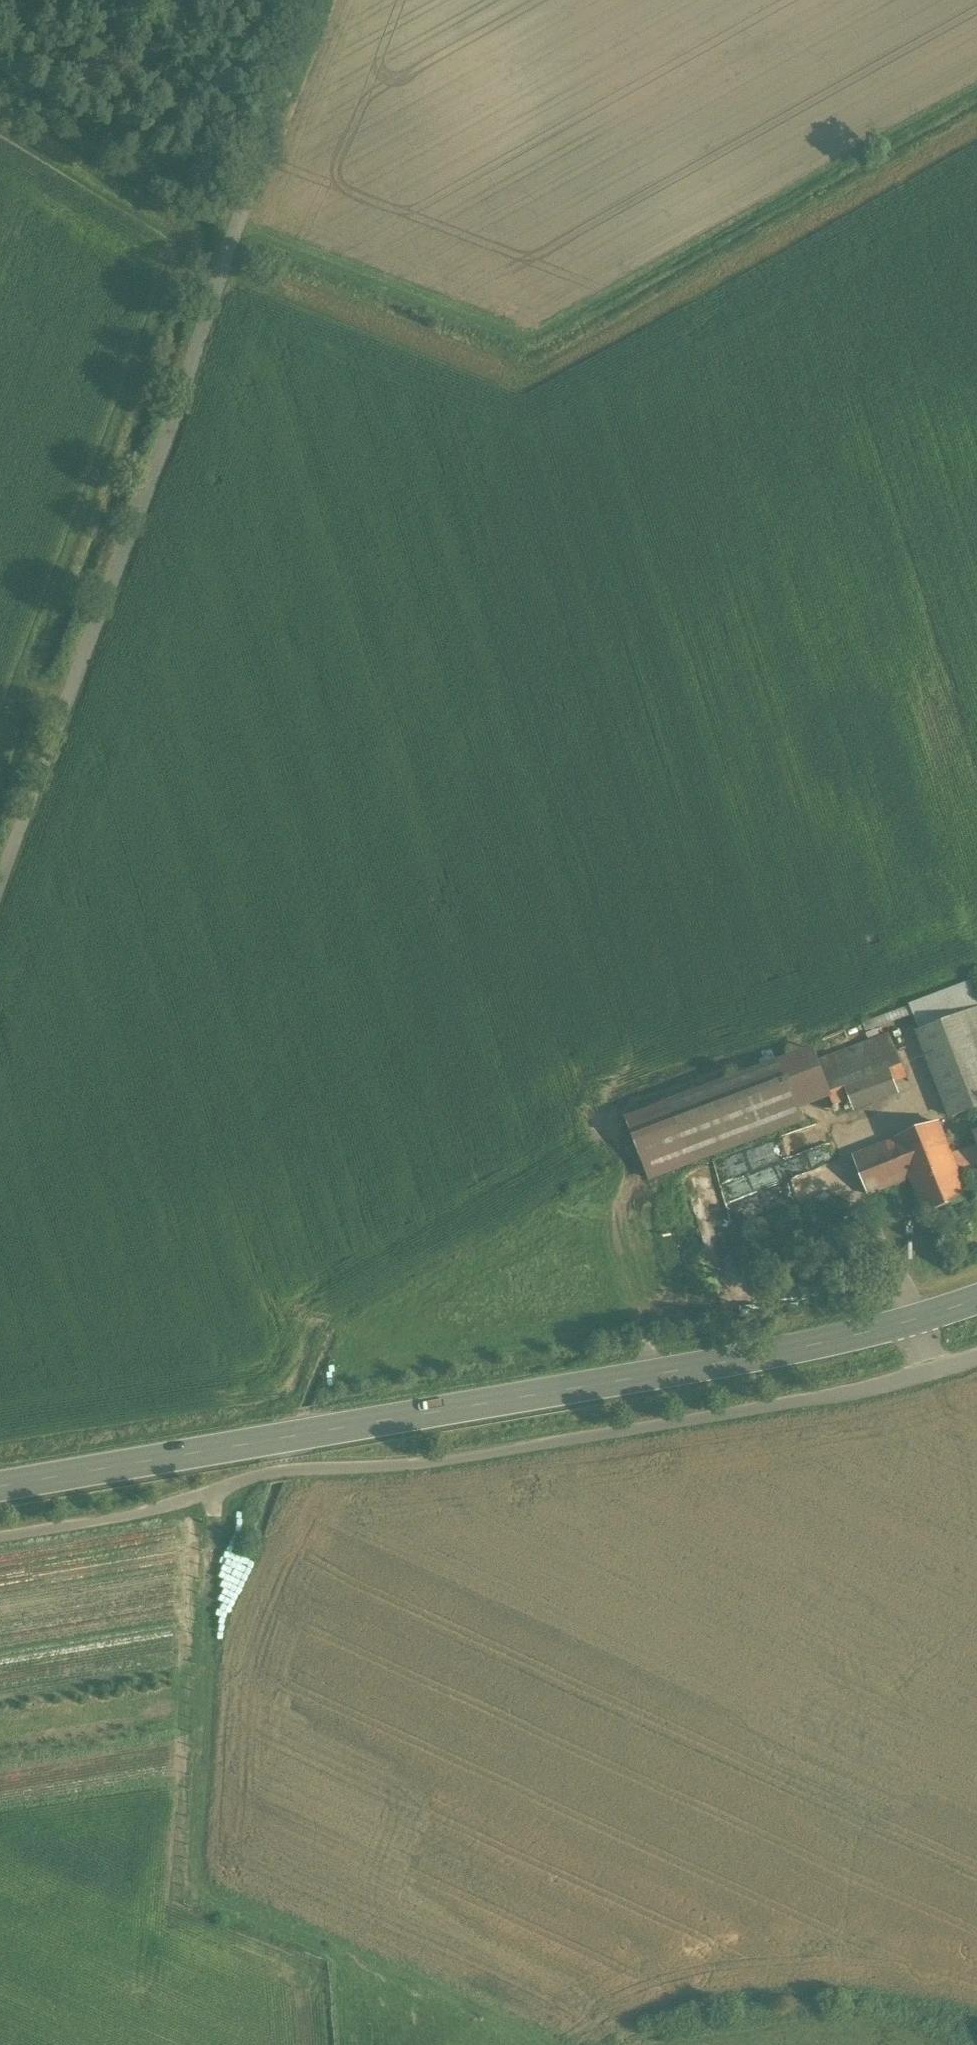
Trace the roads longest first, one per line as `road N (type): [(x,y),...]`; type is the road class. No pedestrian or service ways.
road 1 (primary): [(976,1298),(829,1342),(0,1485)]
road 2 (track): [(306,0),(238,179),(228,254),(0,875)]
road 3 (track): [(251,1549),(336,1329)]

